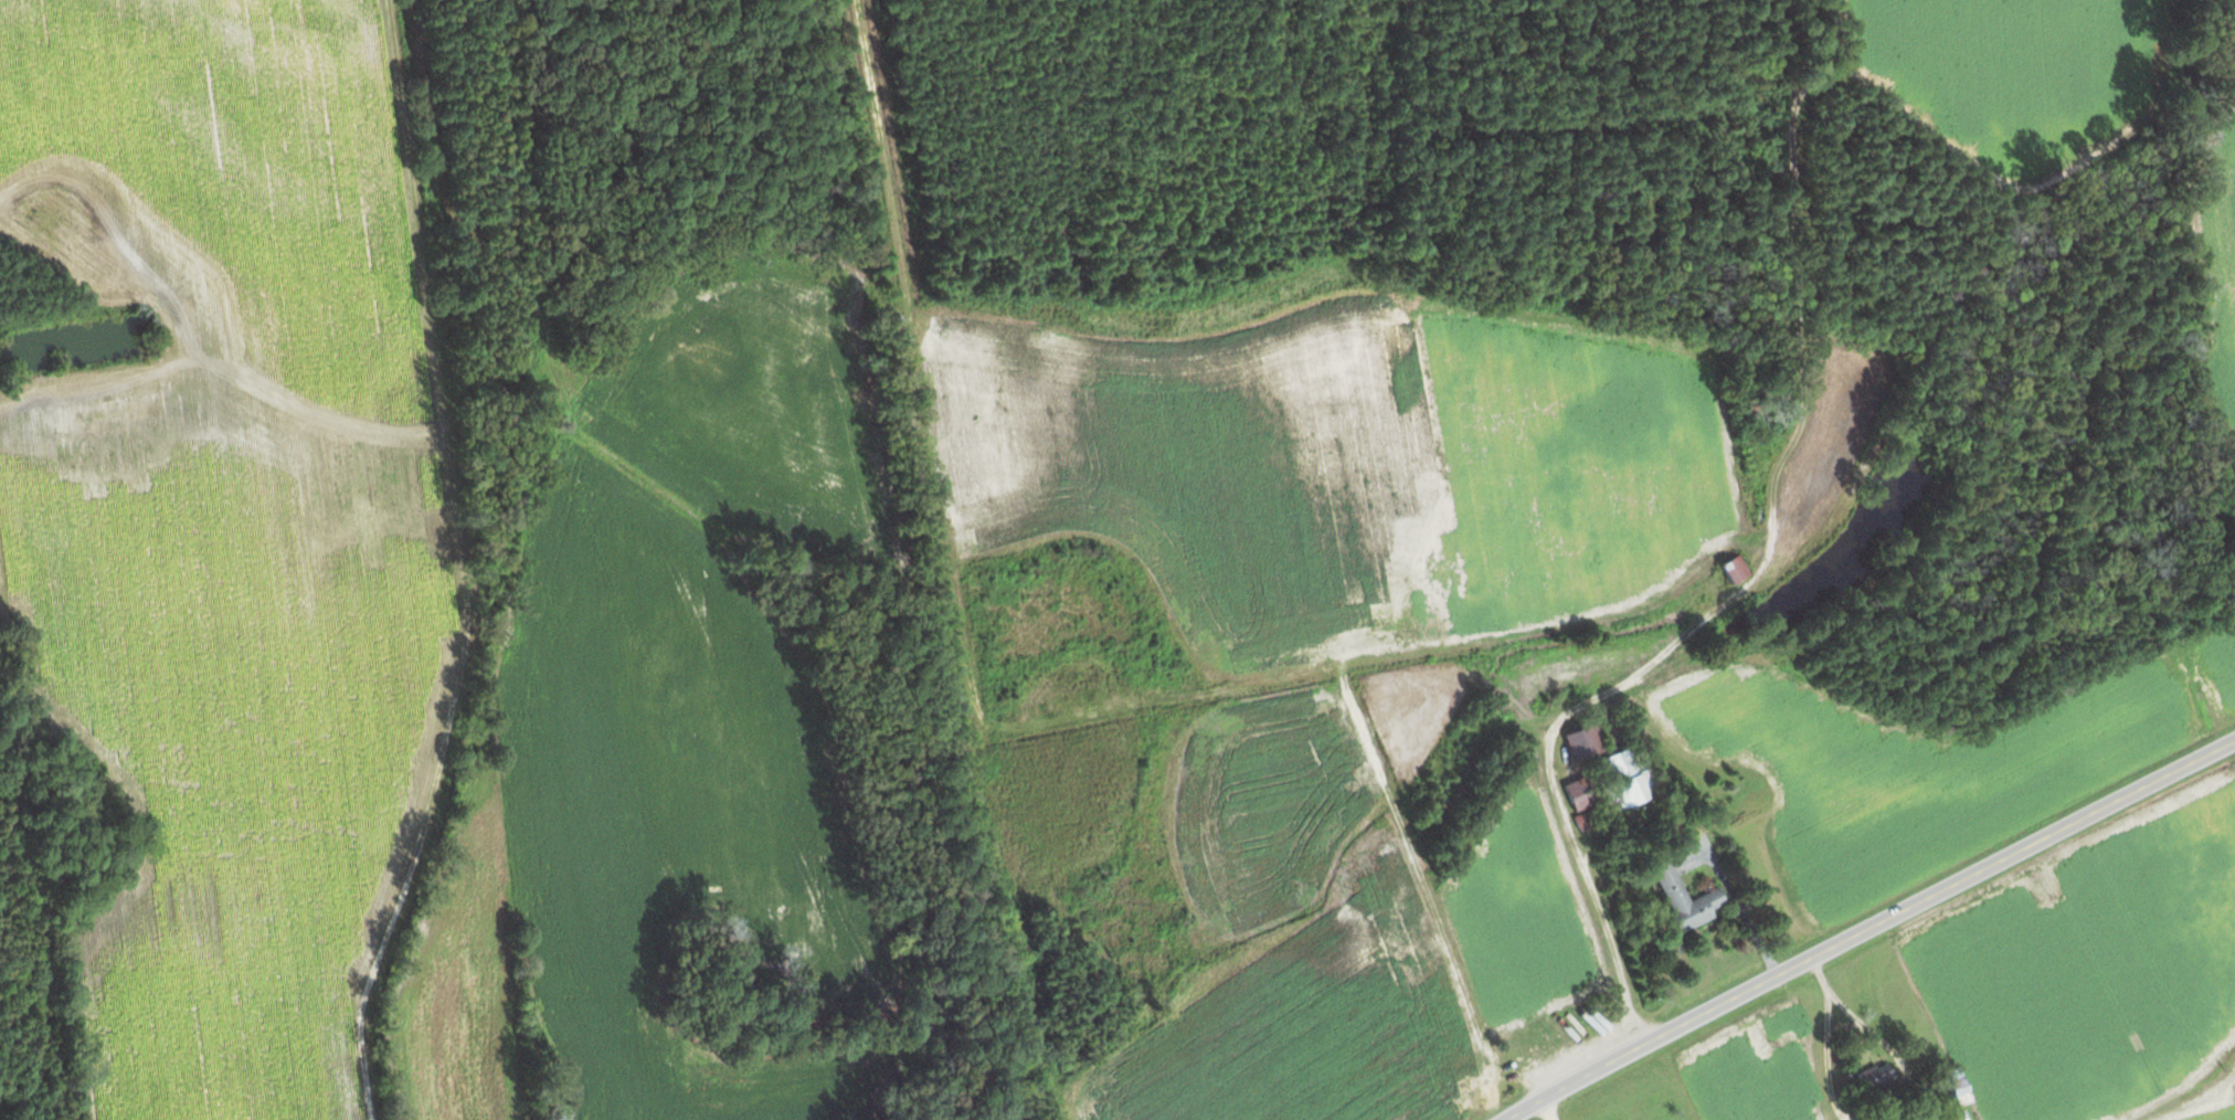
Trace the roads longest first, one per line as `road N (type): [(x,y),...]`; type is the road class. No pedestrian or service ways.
road 1 (primary): [(2234,744),(1511,1119)]

